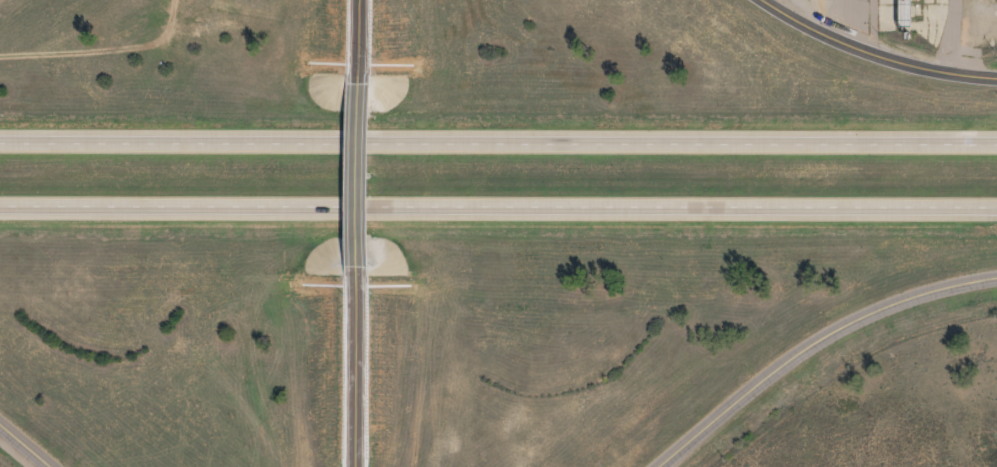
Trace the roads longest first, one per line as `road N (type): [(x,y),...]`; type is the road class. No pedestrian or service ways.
road 1 (motorway): [(0,206),(996,210)]
road 2 (motorway): [(996,139),(0,135)]
road 3 (tertiary): [(996,273),(914,287),(850,316),(802,345),(655,466)]
road 4 (tertiary): [(766,0),(867,51),(996,77)]
road 5 (tertiary): [(355,466),(359,248)]
road 6 (tertiary): [(359,248),(357,70)]

